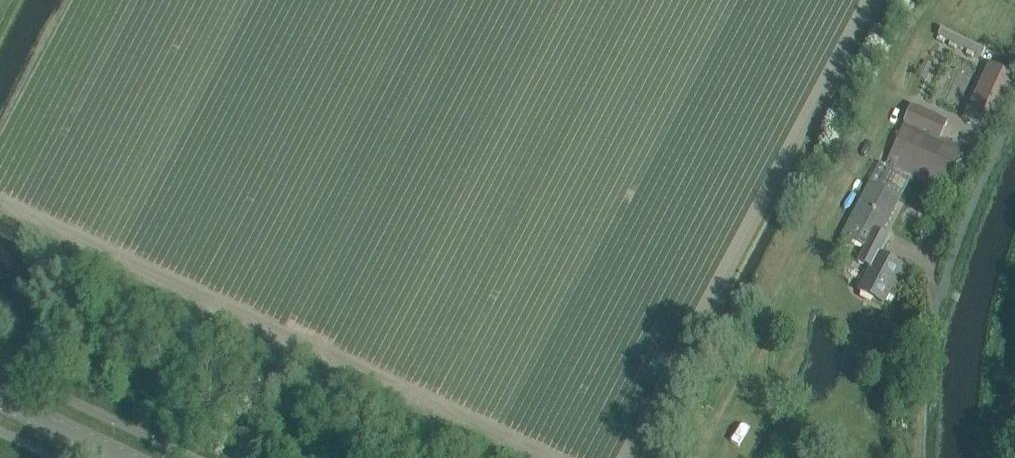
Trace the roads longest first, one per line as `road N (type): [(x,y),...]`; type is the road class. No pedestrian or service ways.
road 1 (tertiary): [(0,398),(126,457)]
road 2 (track): [(237,457),(296,346)]

